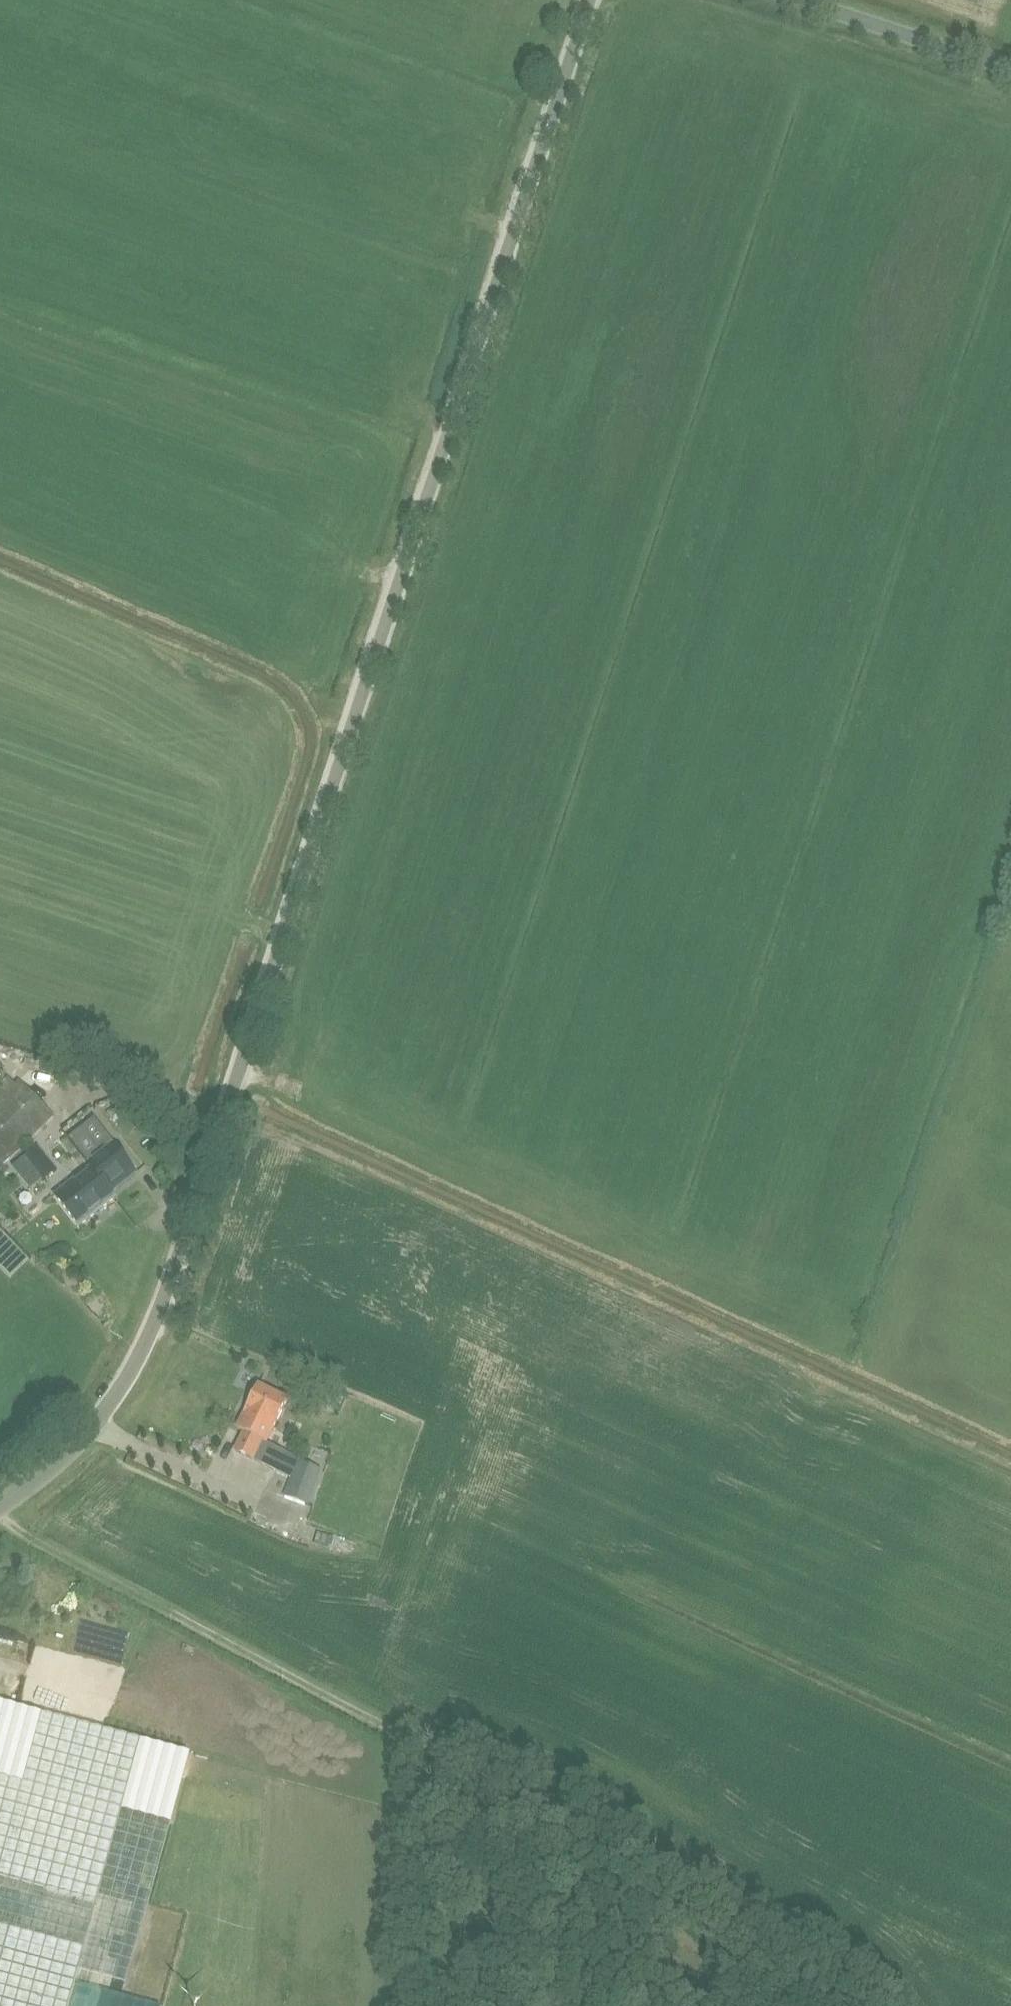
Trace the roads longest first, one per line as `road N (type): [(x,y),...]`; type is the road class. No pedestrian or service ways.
road 1 (unclassified): [(0,1505),(69,1452),(101,1414),(158,1313),(591,0)]
road 2 (track): [(0,1520),(445,1761),(439,1944)]
road 3 (unclassified): [(1010,70),(797,0)]

